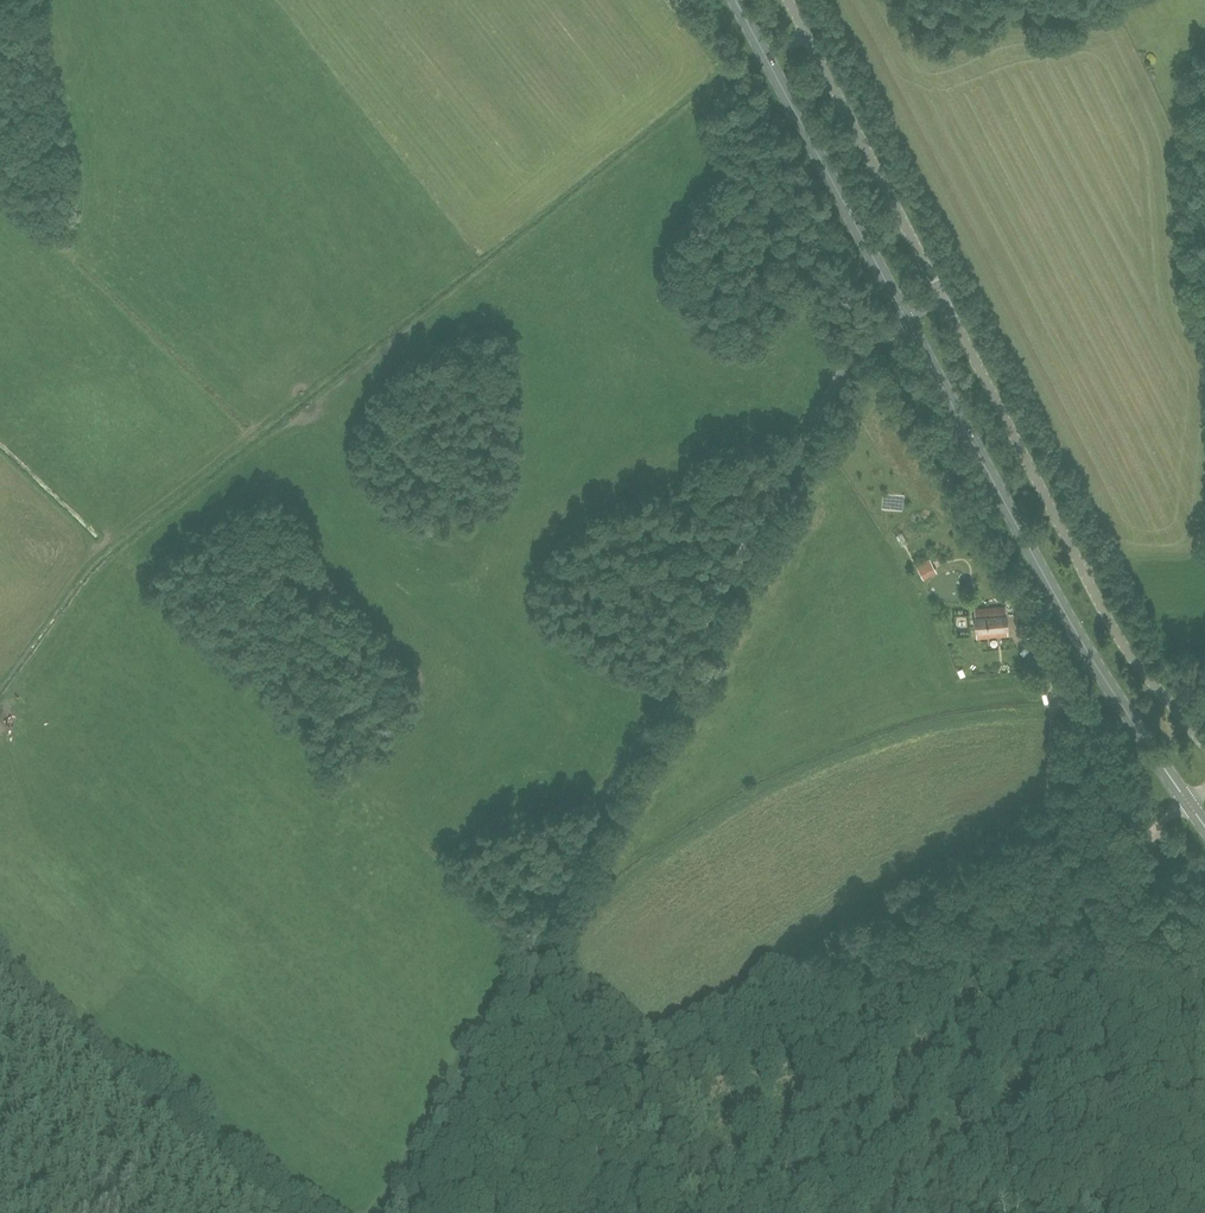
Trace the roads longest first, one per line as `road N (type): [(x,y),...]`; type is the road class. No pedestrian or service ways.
road 1 (unclassified): [(385,1212),(839,374),(861,347),(906,319)]
road 2 (primary): [(1204,826),(1106,683),(906,319)]
road 3 (unclassified): [(1204,745),(1115,631),(944,299)]
road 4 (primary): [(906,319),(734,0)]
road 5 (track): [(1146,1212),(1134,874)]
road 6 (unclassified): [(944,299),(787,0)]

